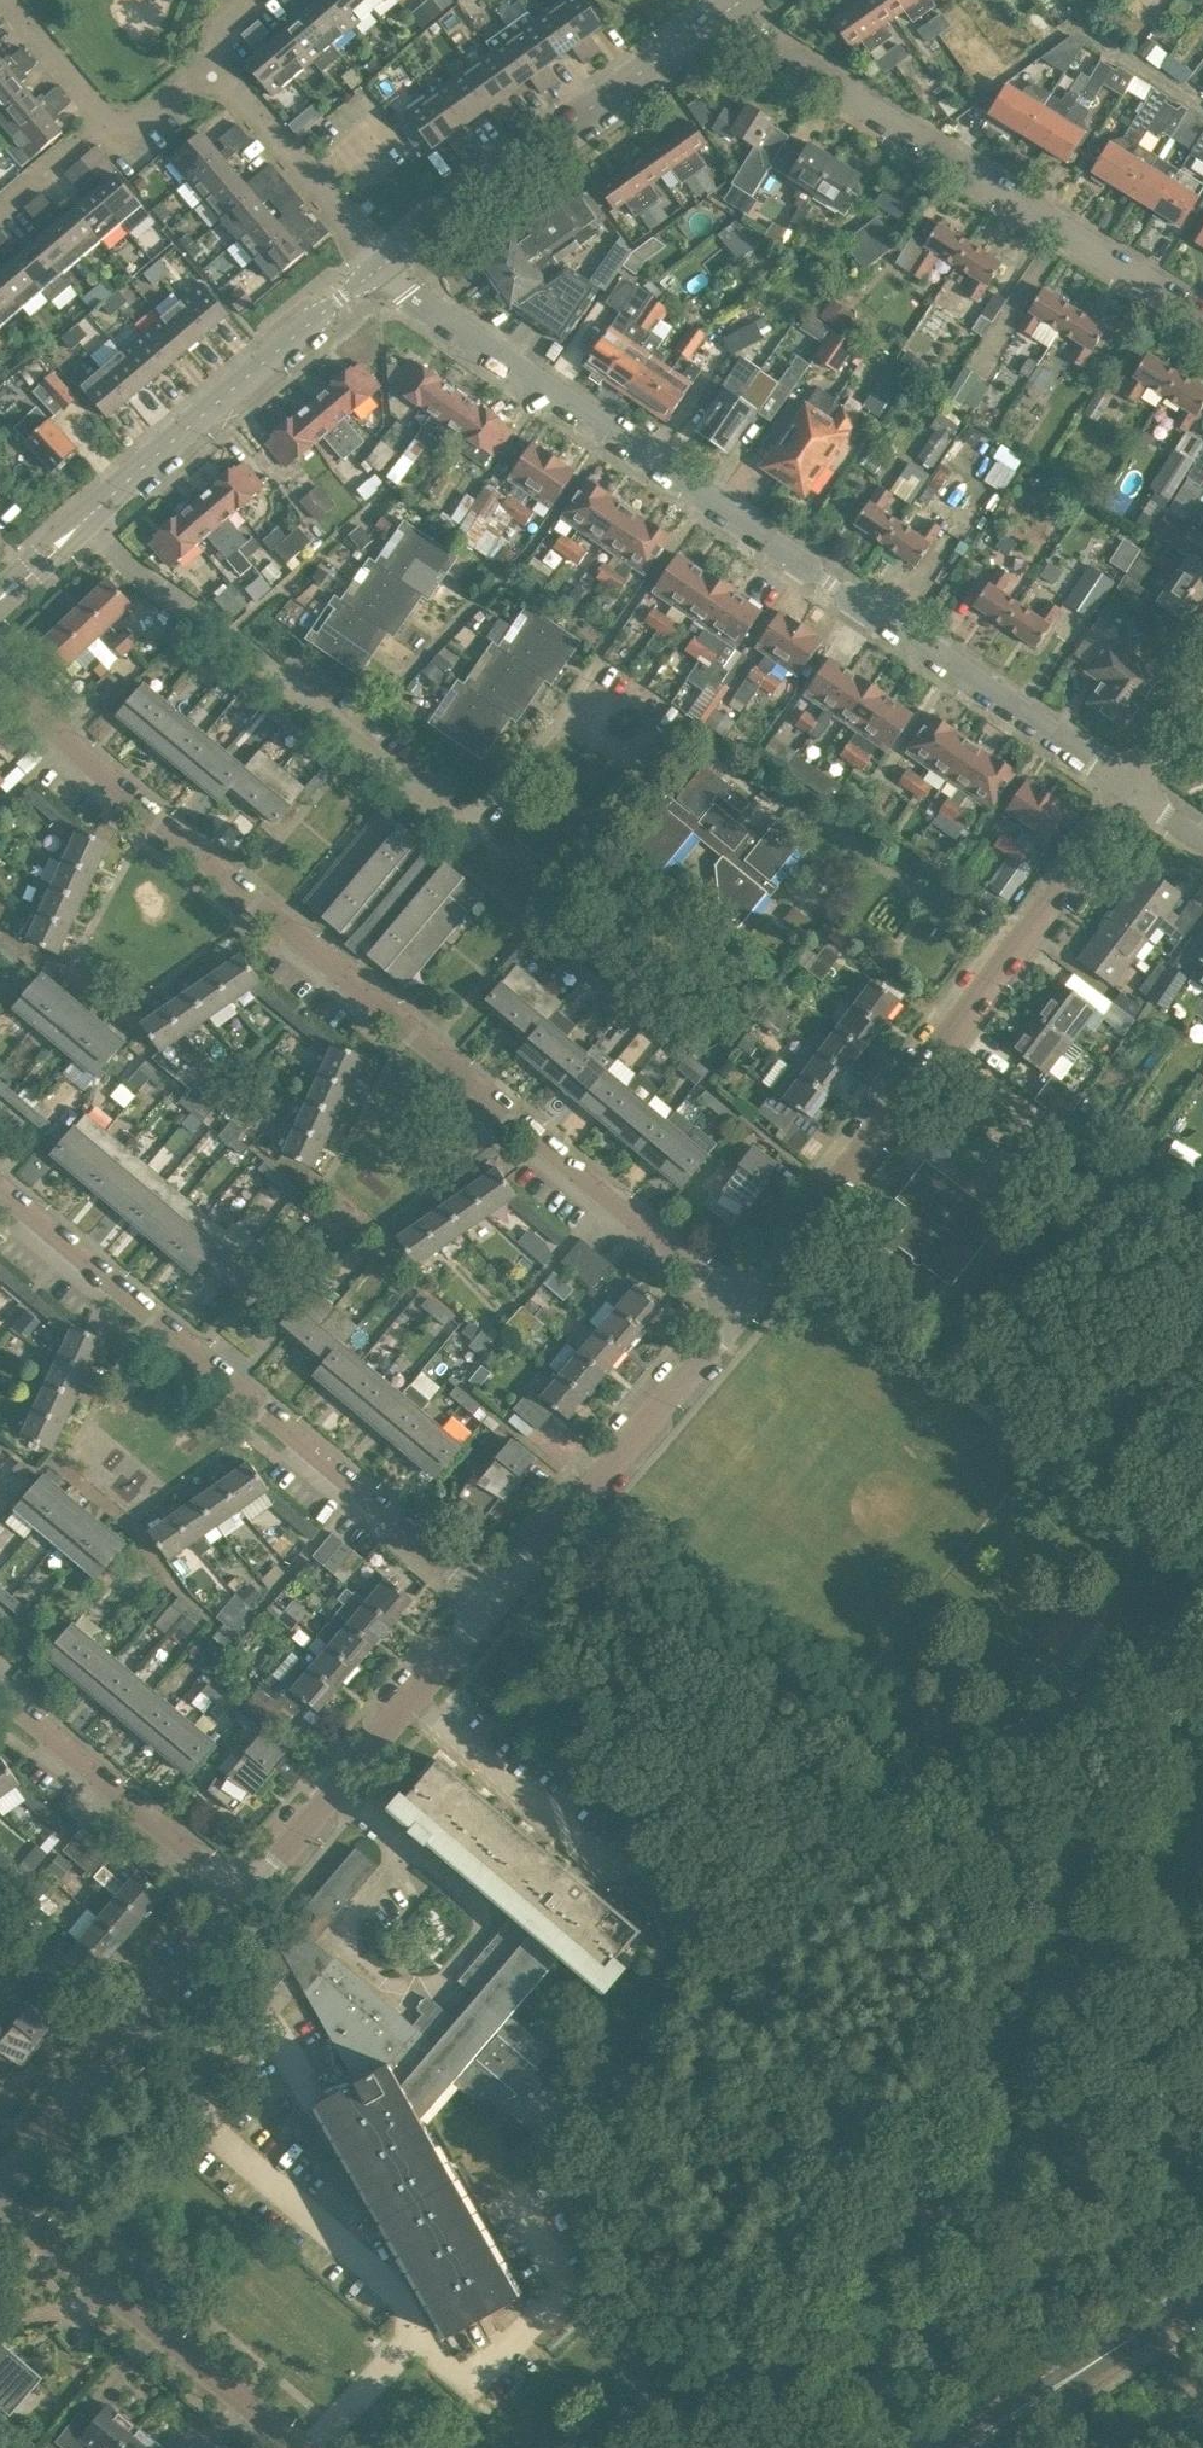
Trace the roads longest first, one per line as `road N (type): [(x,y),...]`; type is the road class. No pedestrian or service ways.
road 1 (residential): [(743,1310),(88,763),(0,674)]
road 2 (residential): [(1132,792),(403,290),(379,266)]
road 3 (residential): [(743,1310),(1132,792)]
road 4 (residential): [(493,1604),(0,1189)]
road 5 (residential): [(1202,318),(754,36),(729,8)]
road 6 (residential): [(379,266),(729,8)]
road 7 (residential): [(300,2447),(0,2199)]
road 8 (residential): [(241,1899),(493,1604)]
road 9 (residential): [(493,1604),(743,1310)]
road 10 (residential): [(86,516),(379,266)]
road 11 (residential): [(0,2184),(241,1899)]
road 12 (residential): [(346,733),(152,584),(86,516)]
road 13 (residential): [(241,1899),(0,1693)]
road 14 (tertiary): [(961,2447),(1202,2292)]
road 15 (residential): [(379,266),(213,66)]
road 16 (residential): [(461,829),(555,724),(597,661)]
road 17 (residential): [(346,733),(497,583)]
road 18 (residential): [(107,120),(8,0)]
road 19 (residential): [(461,829),(346,733)]
road 20 (residential): [(0,210),(107,120)]
road 21 (residential): [(107,120),(137,121),(213,66)]
road 22 (residential): [(1132,792),(1202,694)]

